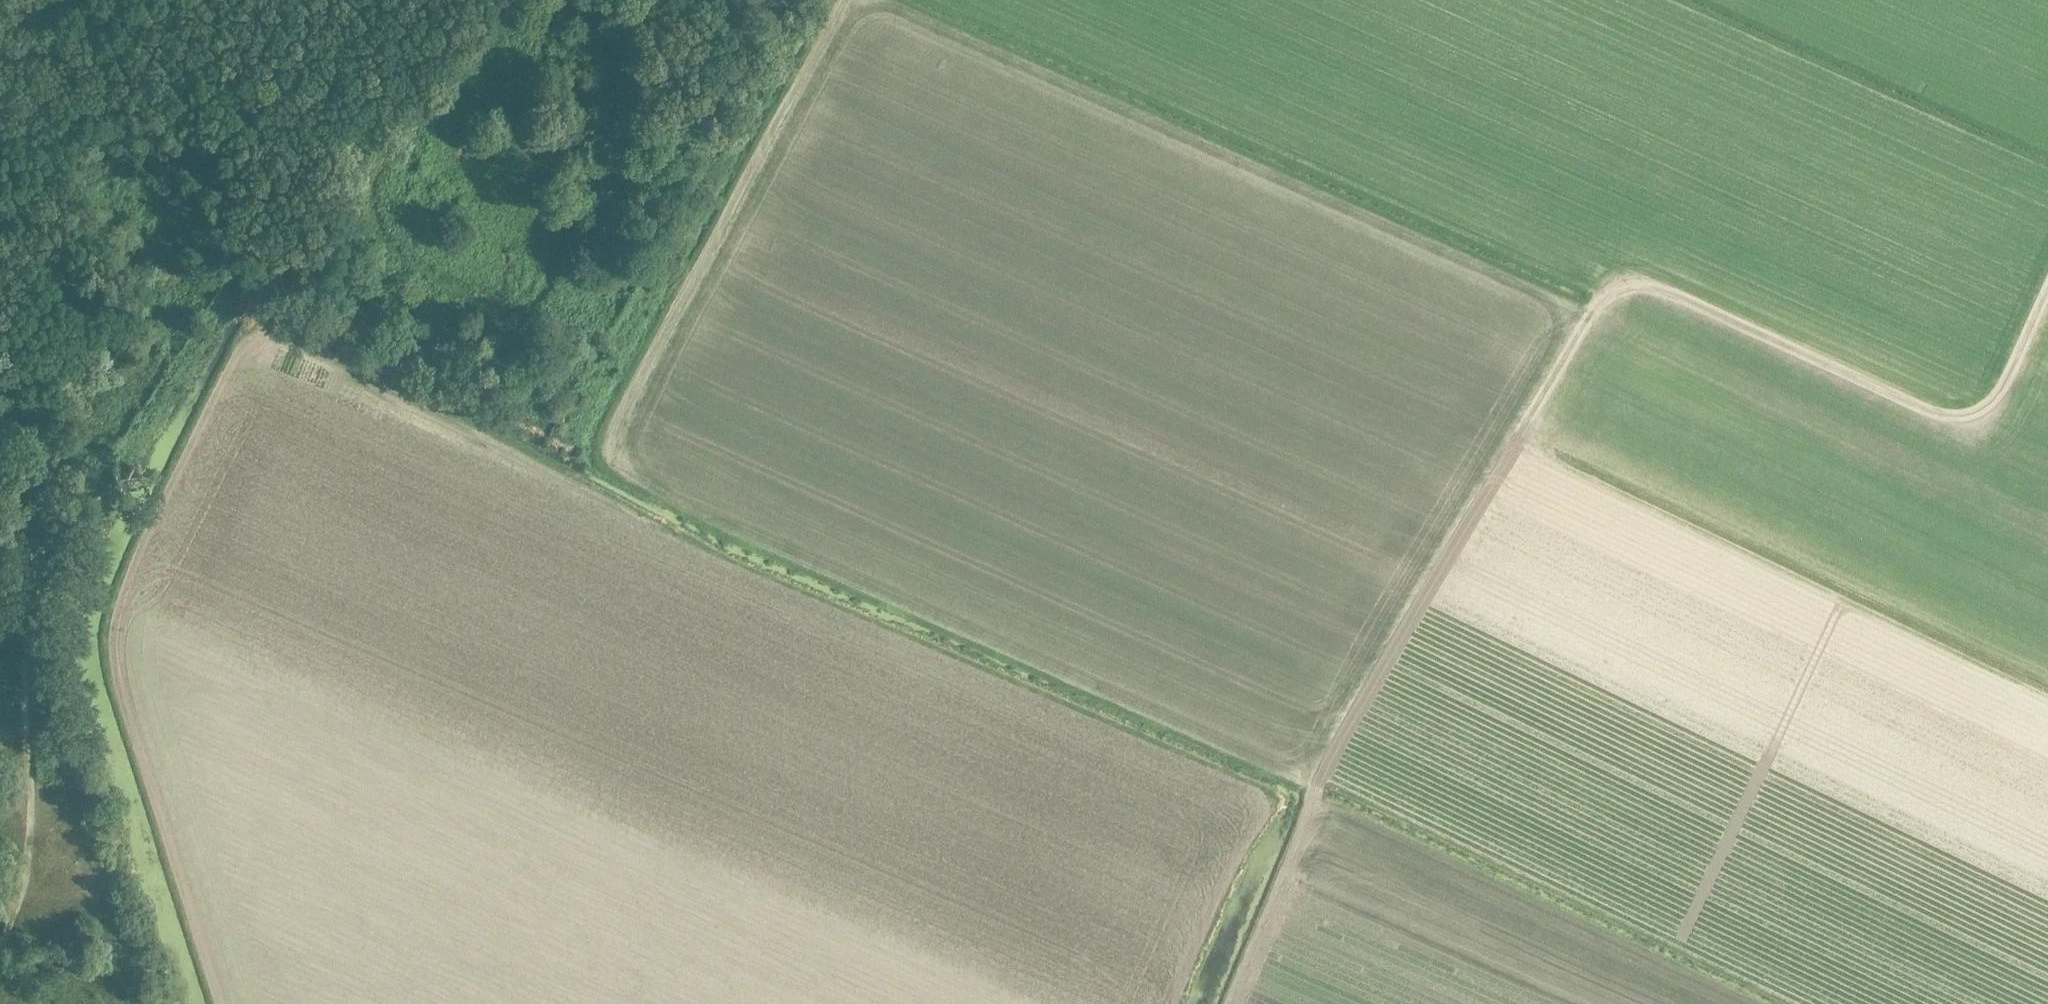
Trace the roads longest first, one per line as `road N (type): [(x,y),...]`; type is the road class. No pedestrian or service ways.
road 1 (track): [(1228,1003),(1306,817),(1311,775),(1603,289),(1637,277),(1959,422),(1978,421),(2047,279)]
road 2 (track): [(267,327),(233,353),(112,631),(221,1003)]

